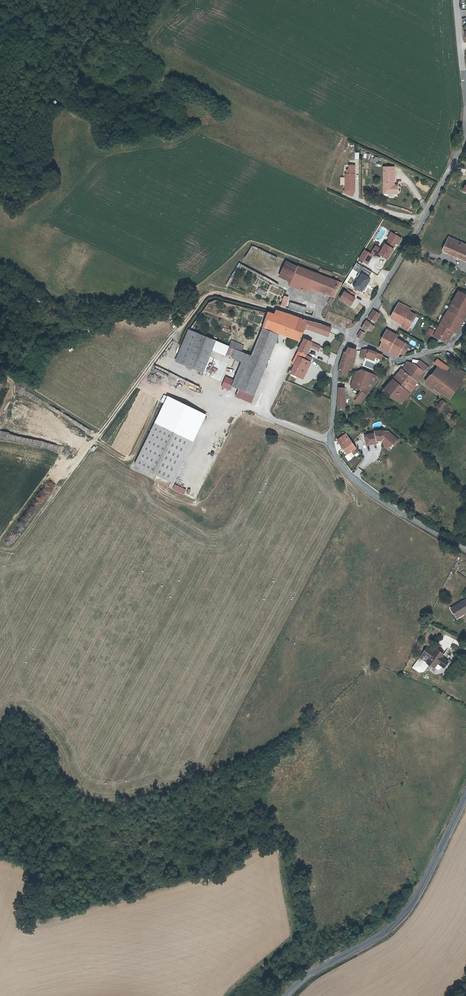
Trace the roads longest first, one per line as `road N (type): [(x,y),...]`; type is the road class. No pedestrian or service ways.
road 1 (residential): [(465,556),(363,489),(331,447),(336,365),(350,340)]
road 2 (tertiary): [(287,995),(310,972),(409,912),(465,797)]
road 3 (residential): [(350,340),(453,166),(465,118)]
road 4 (track): [(0,273),(67,315),(207,295)]
road 5 (unclassified): [(175,335),(211,292),(347,332),(350,340)]

